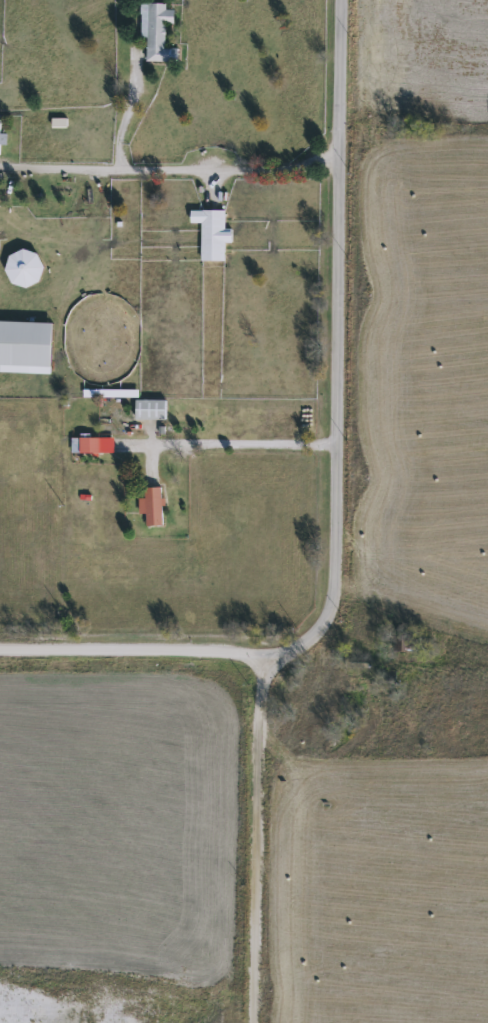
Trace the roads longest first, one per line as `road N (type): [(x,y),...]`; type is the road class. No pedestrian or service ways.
road 1 (tertiary): [(341,0),(331,596),(322,629),(264,660)]
road 2 (track): [(253,1022),(264,660)]
road 3 (residential): [(339,154),(282,171),(0,170)]
road 4 (residential): [(264,660),(214,650),(0,650)]

